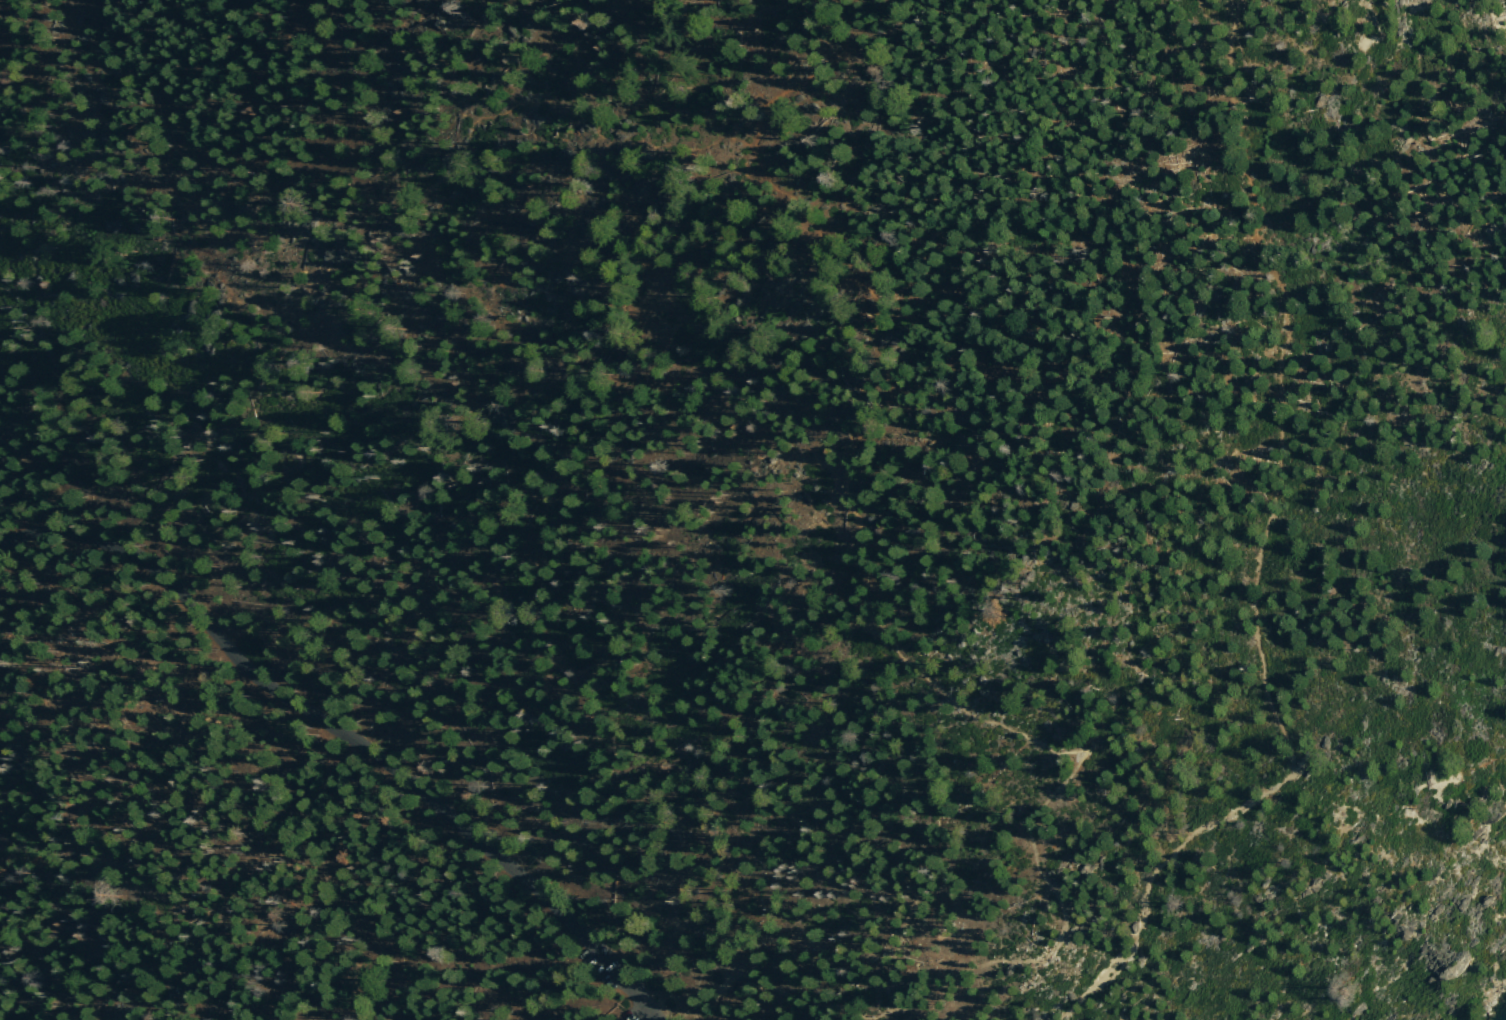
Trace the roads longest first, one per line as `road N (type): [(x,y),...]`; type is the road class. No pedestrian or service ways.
road 1 (residential): [(650,1019),(541,898),(370,754),(252,674),(163,577),(64,531),(0,541)]

